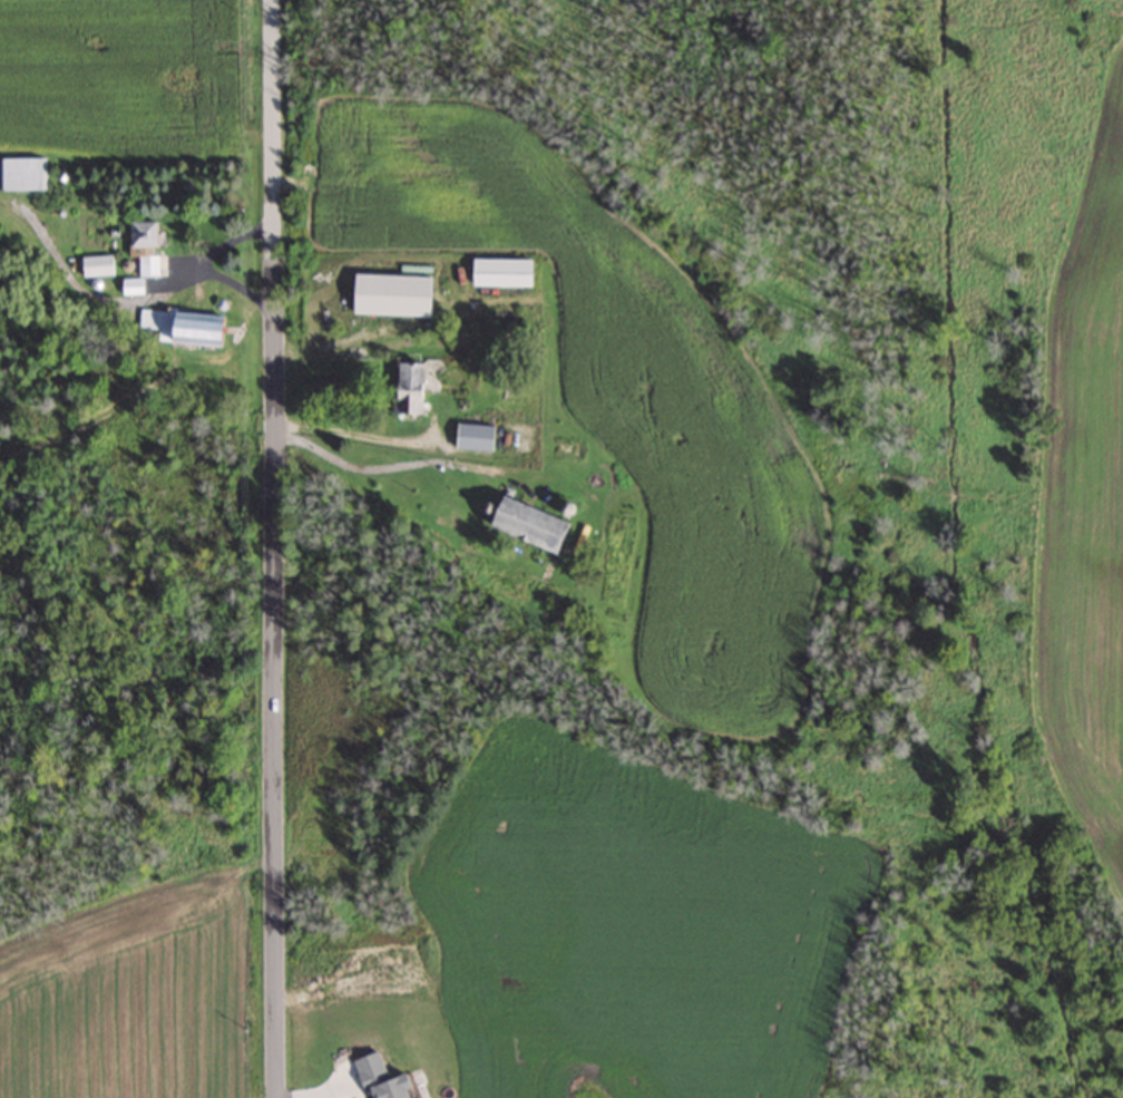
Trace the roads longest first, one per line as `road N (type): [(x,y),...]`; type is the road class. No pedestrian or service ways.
road 1 (tertiary): [(276,1097),(274,0)]

